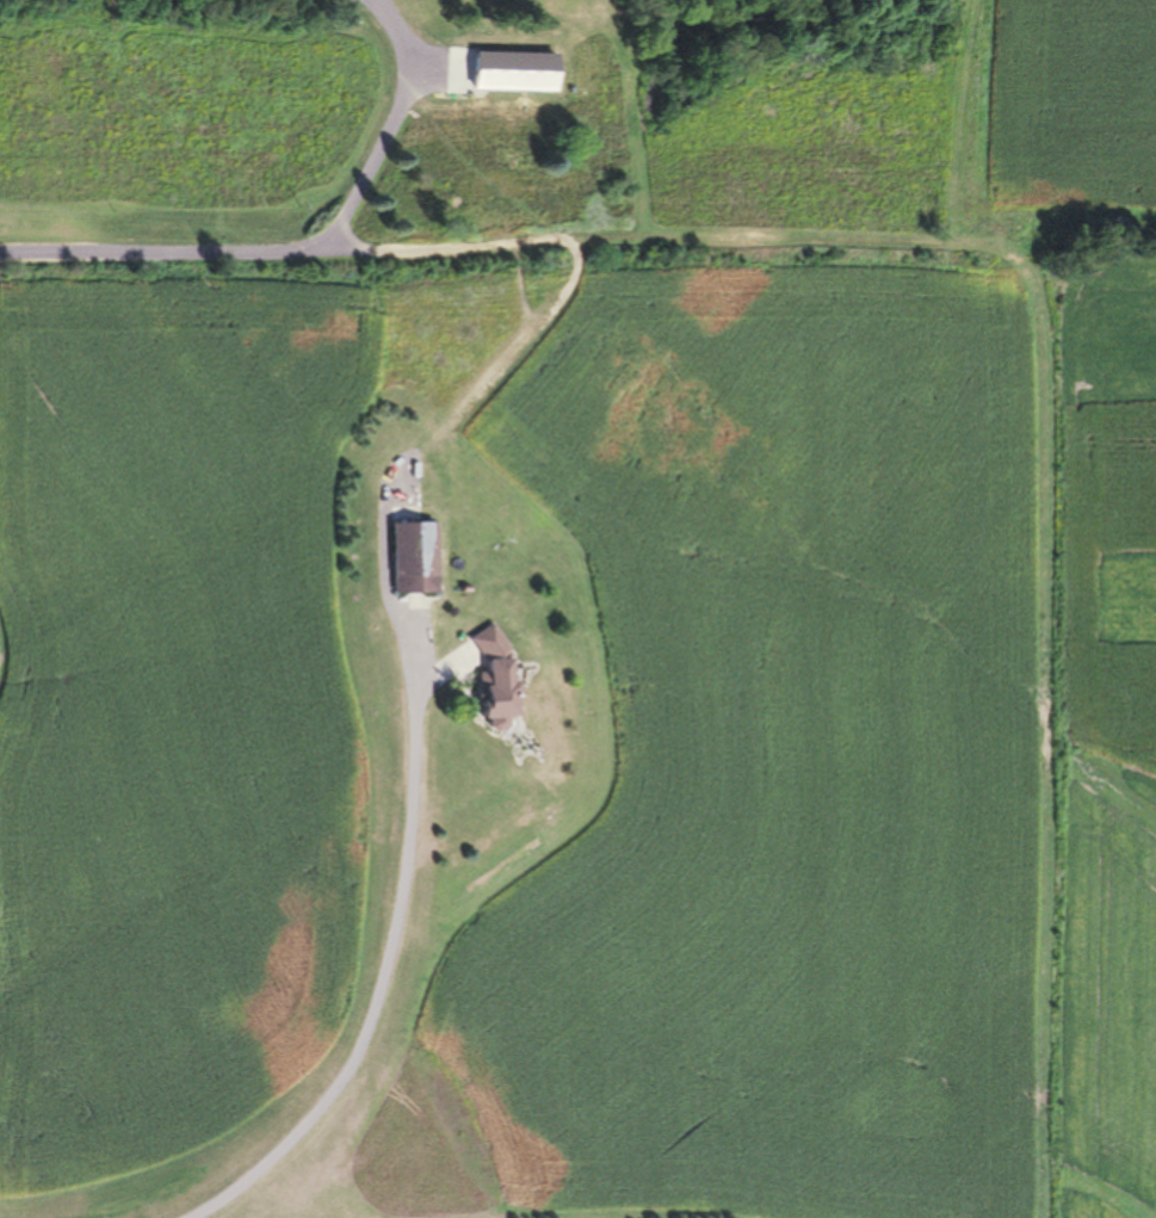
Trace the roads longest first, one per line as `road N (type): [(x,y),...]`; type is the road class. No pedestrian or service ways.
road 1 (residential): [(411,1217),(418,1136),(408,1064),(410,889),(449,840),(476,821)]
road 2 (residential): [(0,251),(324,253)]

